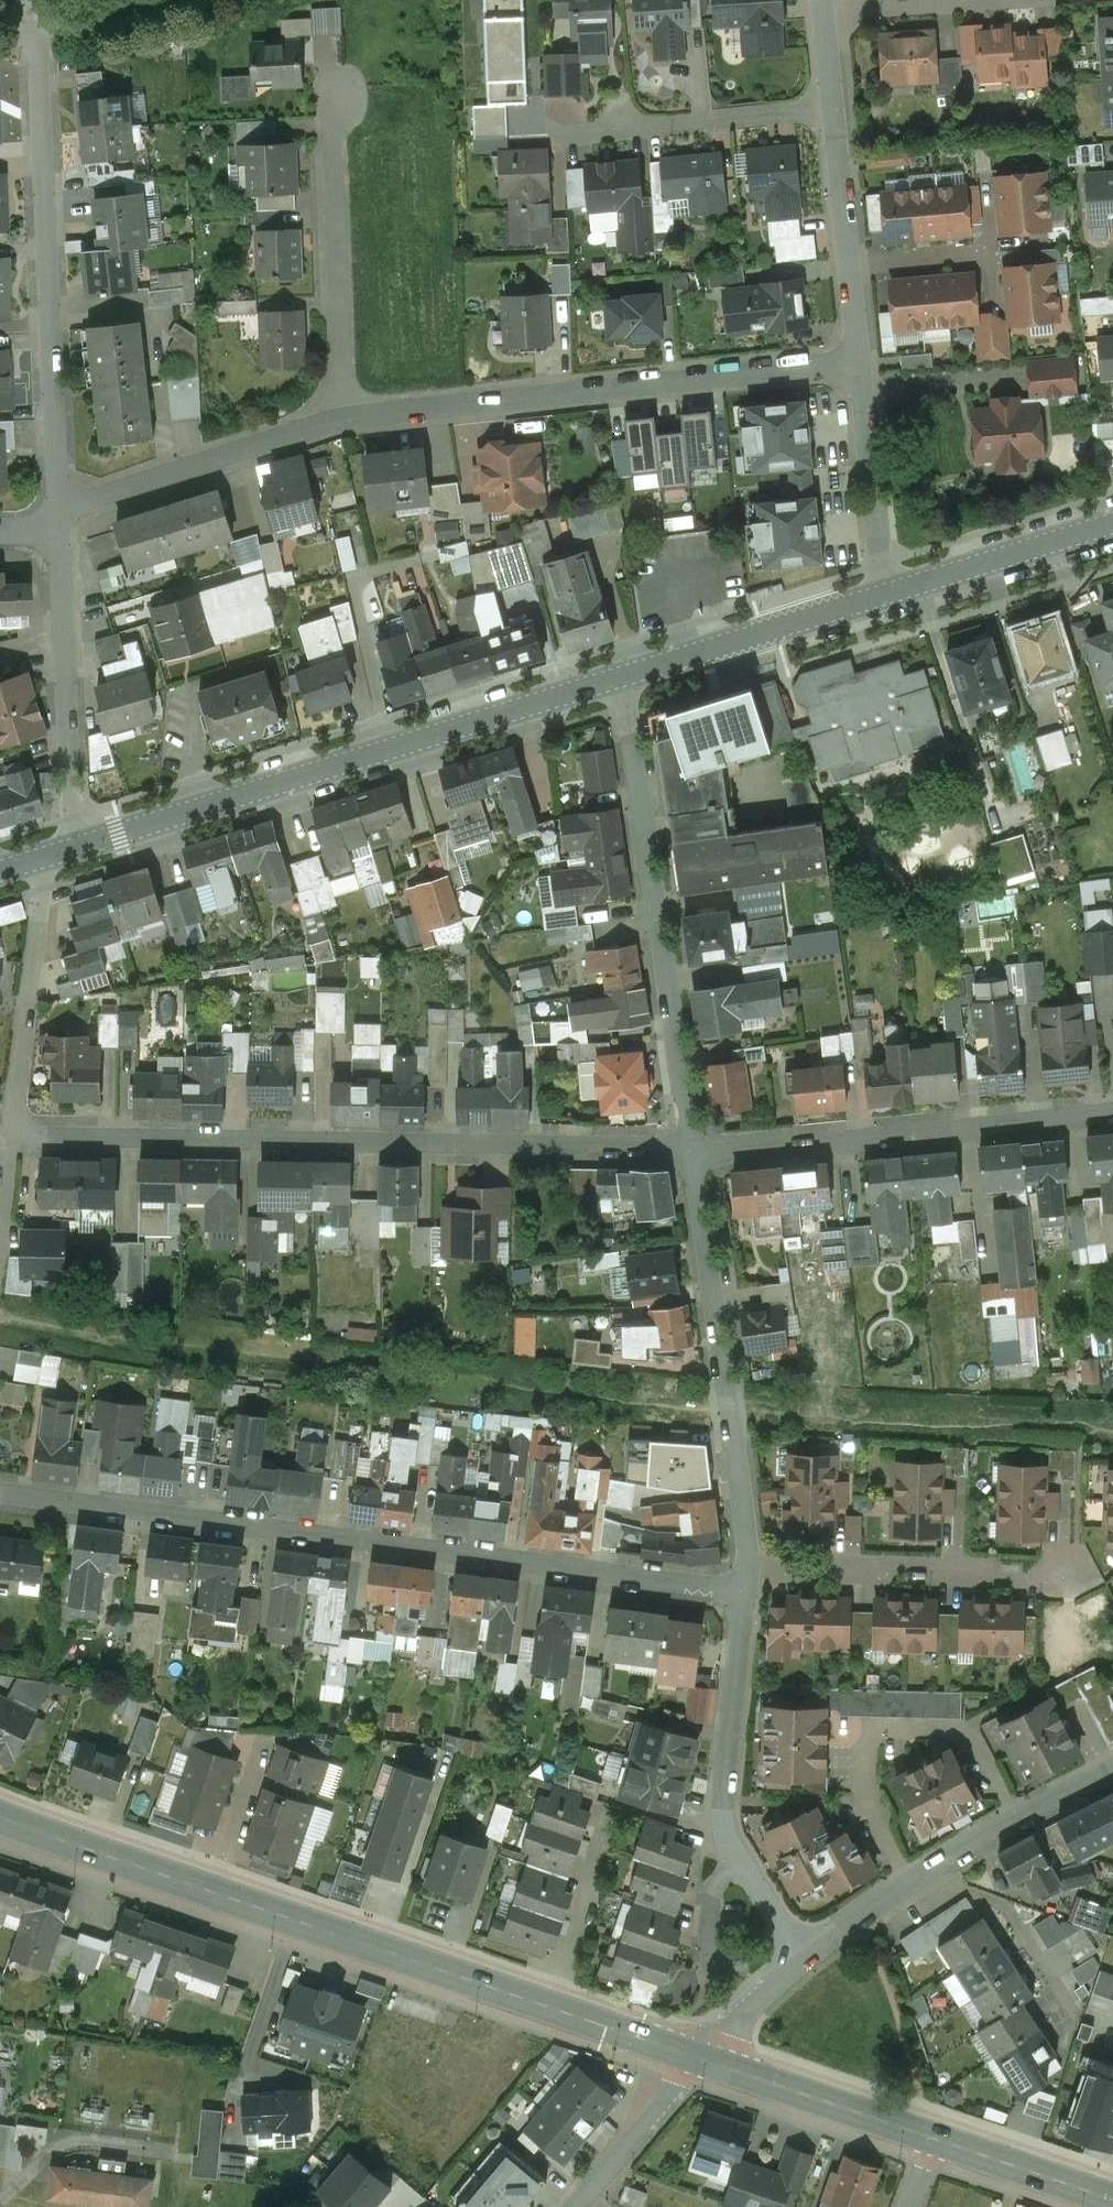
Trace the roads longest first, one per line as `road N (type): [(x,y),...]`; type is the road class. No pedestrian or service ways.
road 1 (residential): [(0,1494),(744,1593)]
road 2 (tertiary): [(703,2061),(0,1819)]
road 3 (residential): [(695,1151),(11,1136)]
road 4 (tertiary): [(616,678),(78,842)]
road 5 (residential): [(856,365),(344,415)]
road 6 (residential): [(616,678),(628,712),(695,1151)]
road 7 (residential): [(58,514),(33,36)]
road 8 (residential): [(1112,1110),(695,1151)]
road 9 (residential): [(695,1151),(747,1566)]
road 10 (residential): [(744,1593),(723,1830),(800,1959)]
road 11 (residential): [(800,1959),(912,1880),(1112,1770)]
road 12 (residential): [(78,842),(70,814),(58,514)]
road 13 (residential): [(344,415),(331,131),(341,96)]
road 14 (residential): [(344,415),(297,424),(58,514)]
road 15 (residential): [(747,1566),(1045,1574)]
road 16 (residential): [(11,1136),(45,881),(38,855)]
road 17 (tertiary): [(886,592),(616,678)]
road 18 (residential): [(831,111),(568,138)]
road 19 (tertiary): [(933,2140),(703,2061)]
road 20 (tertiary): [(1112,519),(886,592)]
road 21 (residential): [(886,592),(856,365)]
road 22 (residential): [(578,2206),(703,2061)]
road 23 (tertiary): [(1112,2201),(933,2140)]
road 24 (residential): [(847,268),(831,111)]
road 25 (residential): [(847,268),(992,253)]
road 26 (residential): [(703,2061),(800,1959)]

